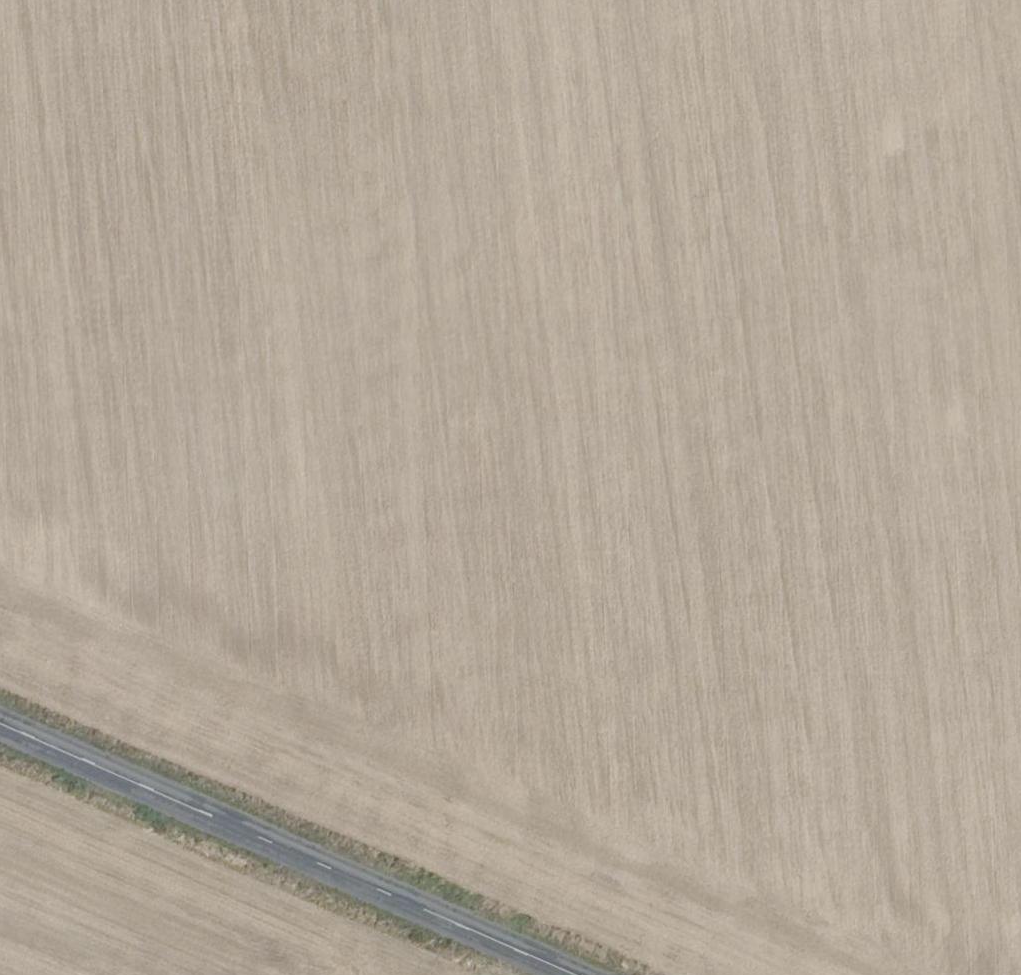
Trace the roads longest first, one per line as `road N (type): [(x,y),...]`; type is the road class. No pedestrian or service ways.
road 1 (secondary): [(582,974),(0,721)]

